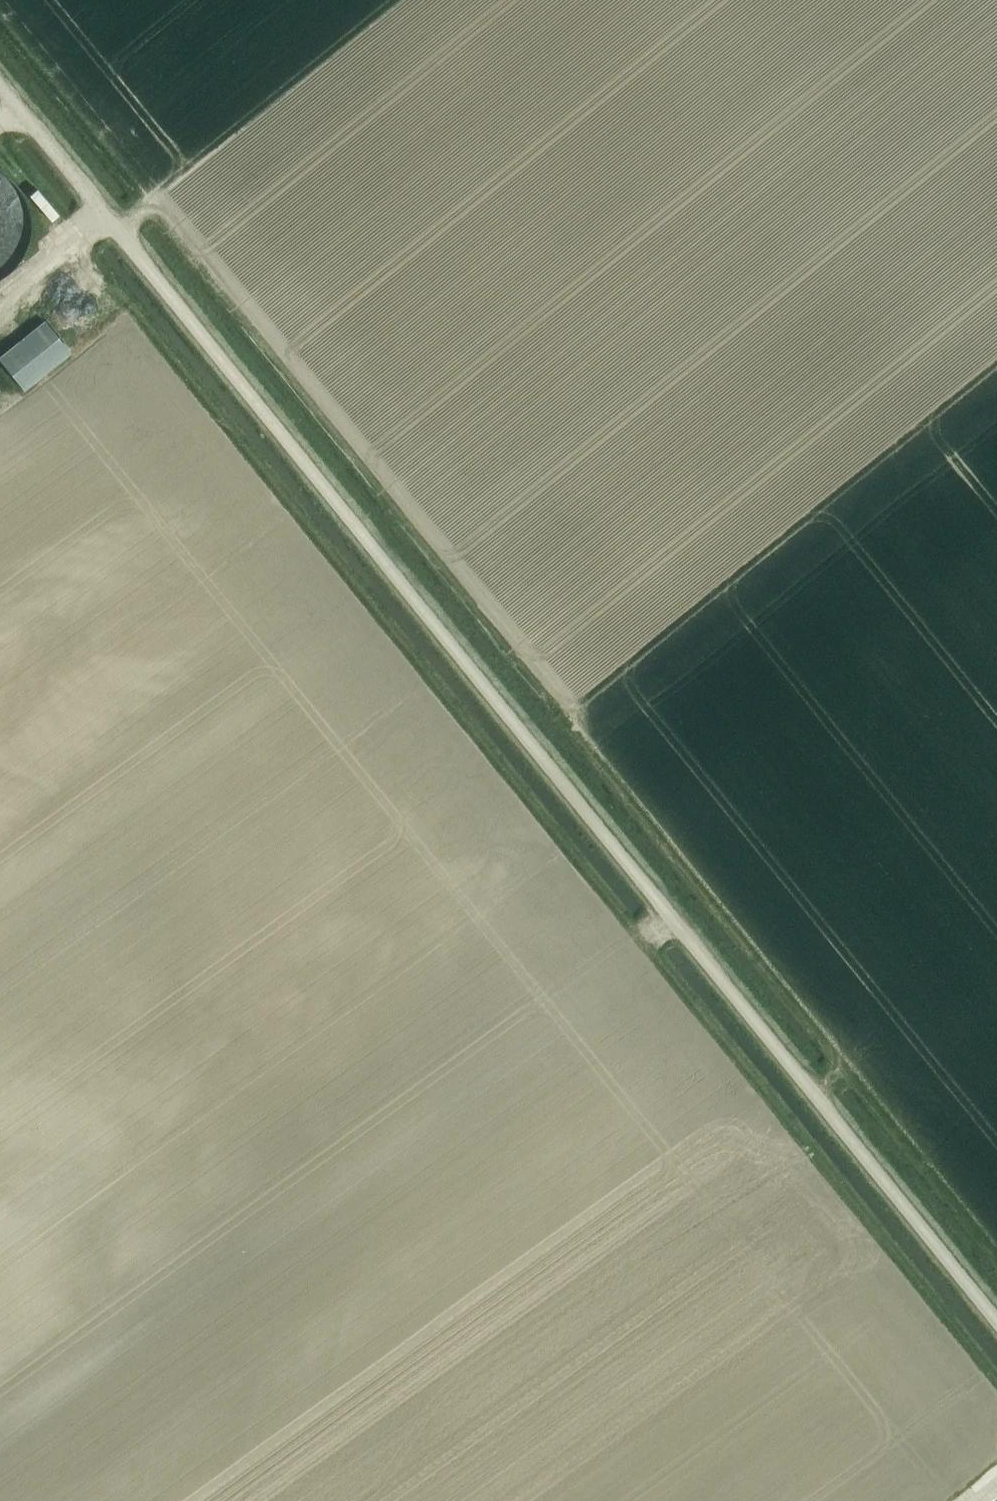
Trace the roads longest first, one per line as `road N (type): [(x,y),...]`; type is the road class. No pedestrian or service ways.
road 1 (unclassified): [(996,1340),(0,96)]

